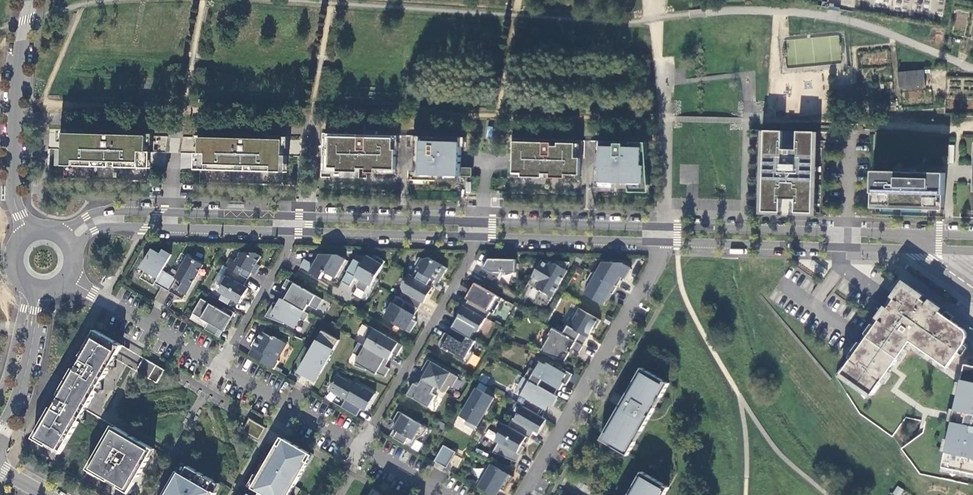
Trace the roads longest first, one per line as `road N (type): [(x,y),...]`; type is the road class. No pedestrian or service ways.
road 1 (residential): [(663,242),(521,494)]
road 2 (residential): [(663,242),(917,250)]
road 3 (residential): [(908,234),(663,227)]
road 4 (residential): [(296,217),(109,211),(59,237)]
road 5 (residential): [(479,237),(360,448)]
road 6 (residential): [(33,0),(13,191),(29,235)]
road 7 (residential): [(69,250),(115,227),(295,232)]
road 8 (residential): [(479,237),(663,242)]
road 9 (residential): [(480,222),(296,217)]
road 10 (residential): [(295,232),(479,237)]
road 11 (residential): [(663,227),(480,222)]
road 12 (residential): [(65,277),(220,367)]
road 13 (residential): [(220,367),(360,448)]
road 14 (residential): [(295,232),(220,367)]
road 15 (residential): [(0,434),(22,383),(40,288)]

